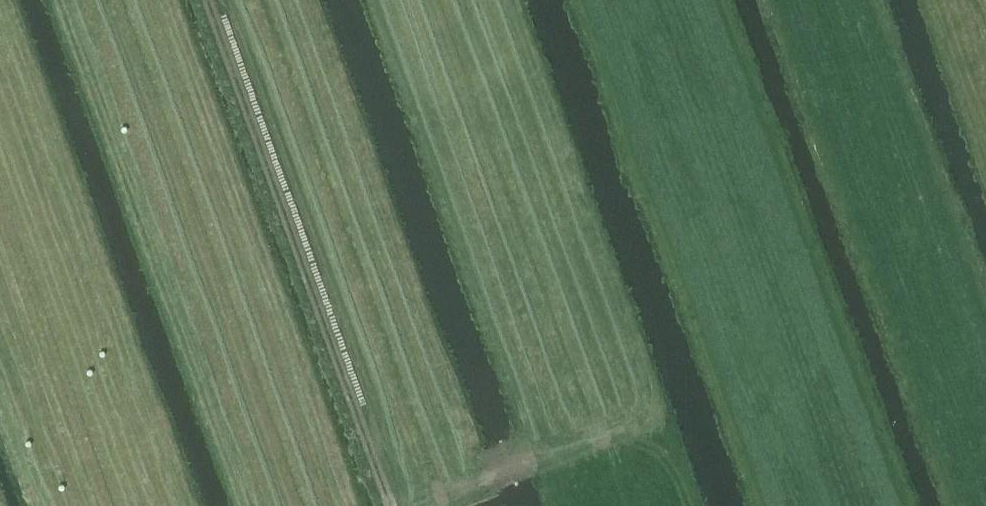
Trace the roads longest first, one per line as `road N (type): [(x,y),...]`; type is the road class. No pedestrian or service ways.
road 1 (track): [(213,0),(398,505)]

